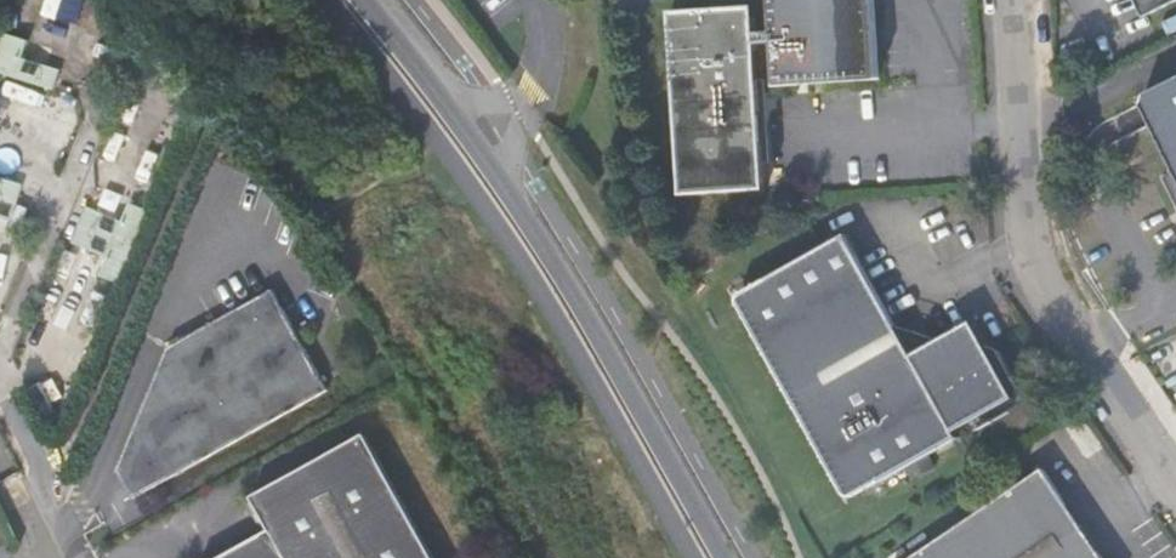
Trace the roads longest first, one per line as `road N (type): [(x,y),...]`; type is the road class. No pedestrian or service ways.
road 1 (secondary): [(315,0),(500,226),(694,557)]
road 2 (secondary): [(721,557),(503,181),(445,101),(354,0)]
road 3 (unclassified): [(1011,0),(1029,246),(1083,352),(1175,487)]

